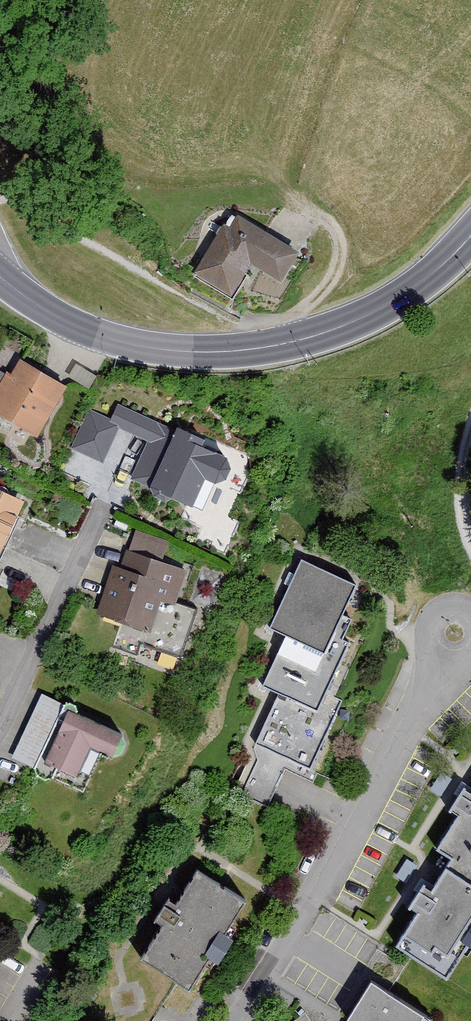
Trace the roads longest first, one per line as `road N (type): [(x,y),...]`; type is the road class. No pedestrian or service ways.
road 1 (secondary): [(470,236),(415,287),(364,317),(238,351),(166,350),(98,335),(0,276)]
road 2 (residential): [(235,1020),(315,902),(455,632)]

